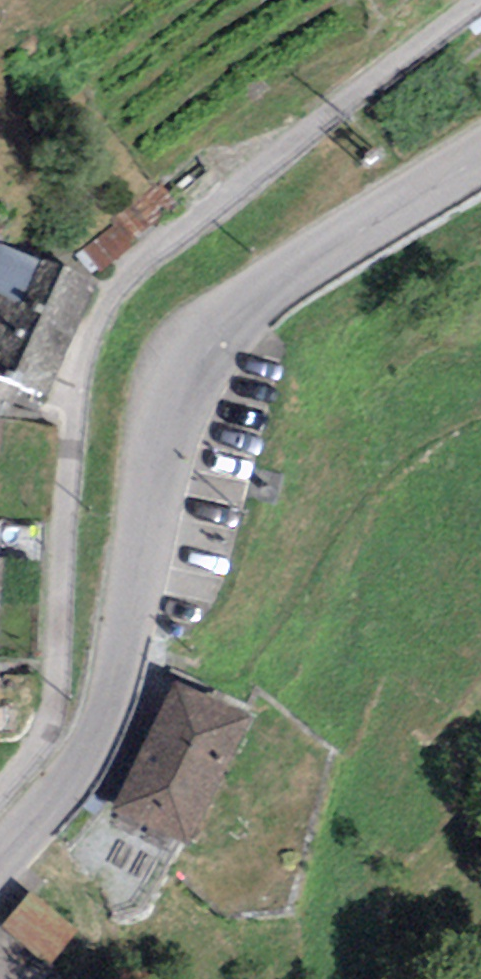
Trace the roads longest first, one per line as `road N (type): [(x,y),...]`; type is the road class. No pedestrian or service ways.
road 1 (residential): [(480,5),(163,246),(126,278),(100,319),(81,364),(58,699),(39,745),(0,789)]
road 2 (tertiary): [(0,861),(70,778),(110,697),(163,416),(179,375),(263,294),(480,159)]

